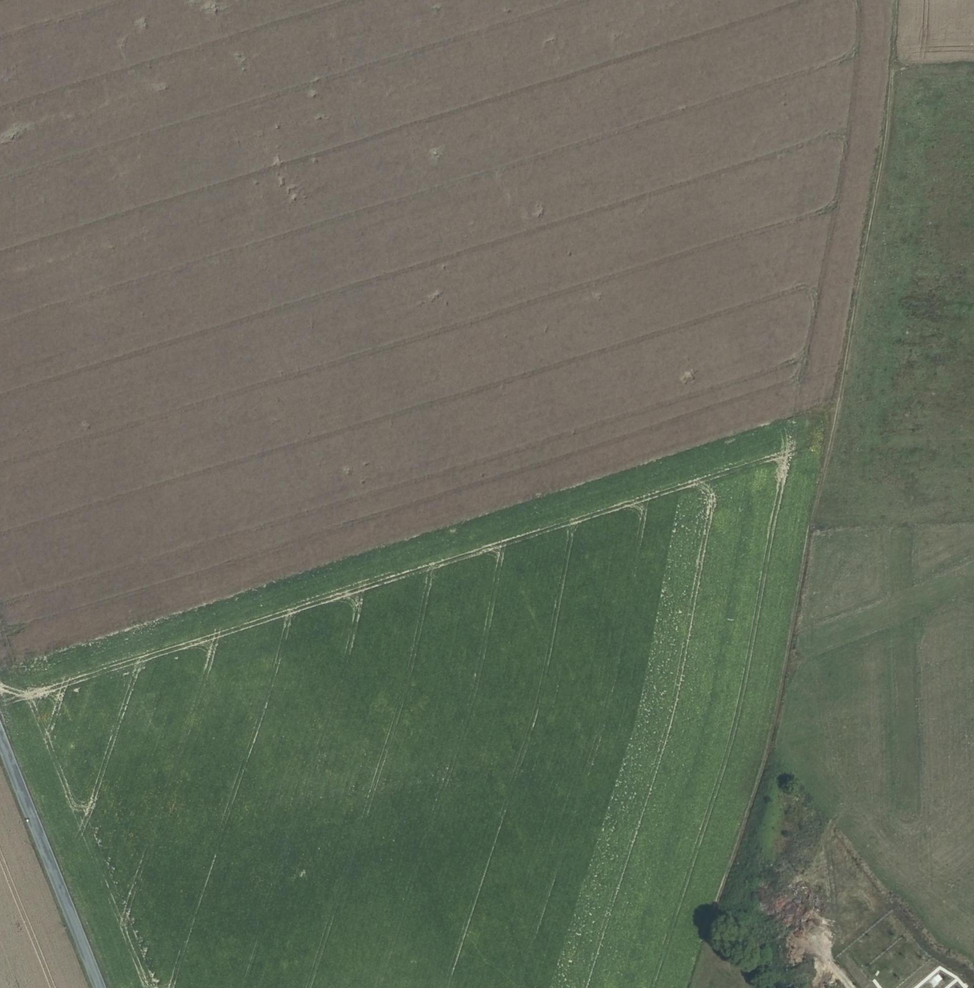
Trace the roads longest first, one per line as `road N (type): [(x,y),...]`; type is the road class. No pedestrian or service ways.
road 1 (track): [(759,987),(705,925),(759,748),(872,141),(887,0)]
road 2 (tertiary): [(101,987),(0,735)]

